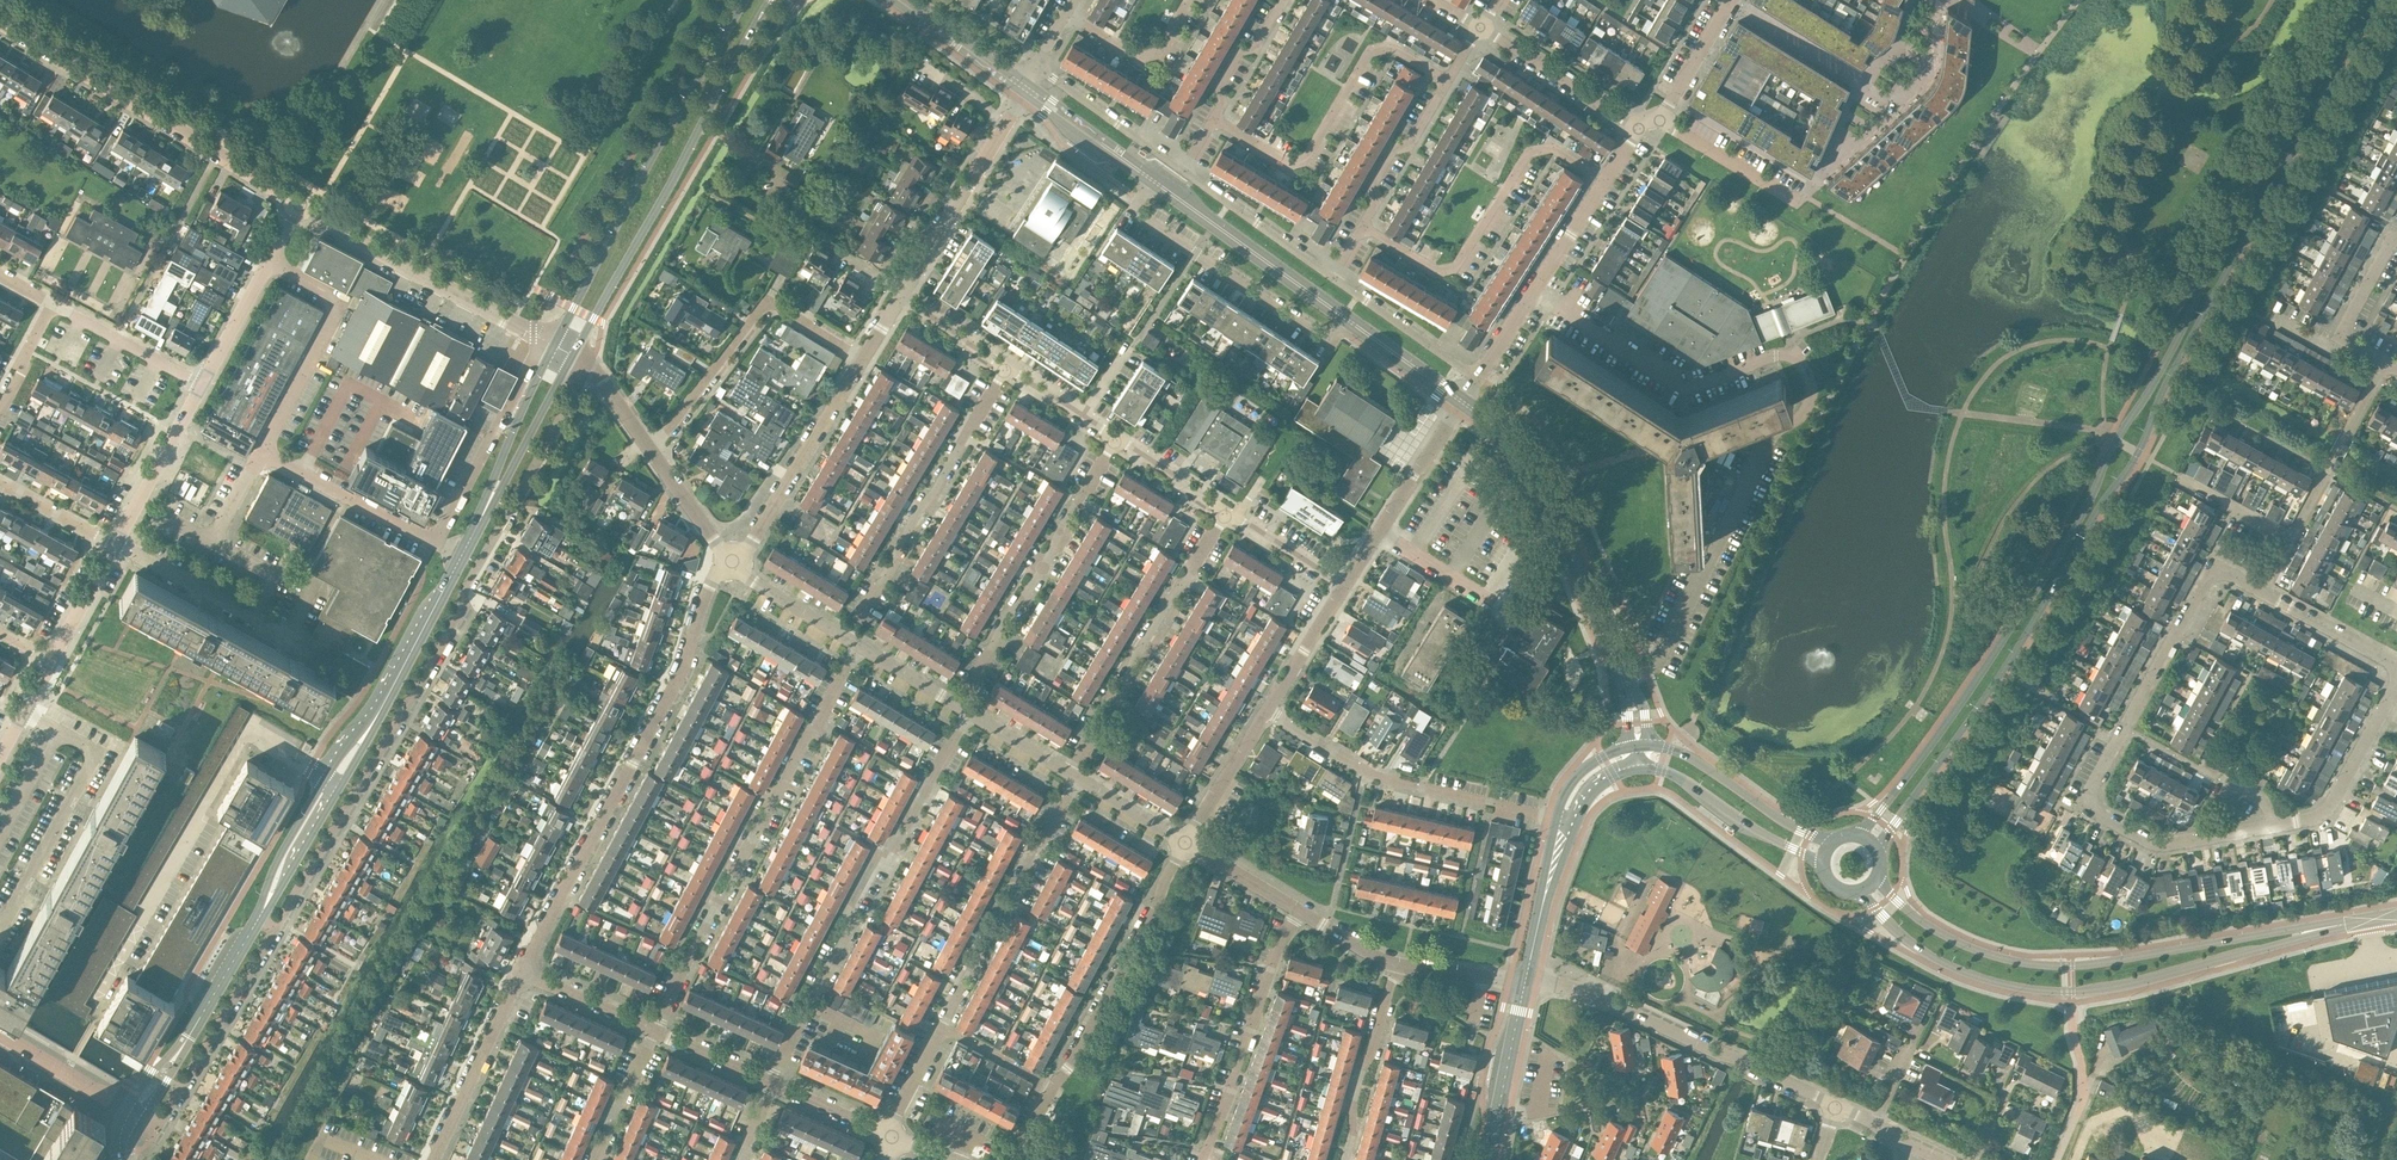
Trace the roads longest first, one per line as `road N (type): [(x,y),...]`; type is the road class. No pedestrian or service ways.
road 1 (tertiary): [(1876,845),(2014,653),(2137,453),(2162,393),(2376,0)]
road 2 (tertiary): [(2355,0),(2067,541),(1960,704),(1859,834)]
road 3 (residential): [(137,1109),(163,1117),(463,611),(464,589),(590,365)]
road 4 (residential): [(2263,590),(2214,565),(2089,792),(2098,814),(2156,846),(2328,812),(2396,681)]
road 5 (residential): [(1623,676),(1658,659),(1768,440),(1806,409),(1812,385),(1796,359),(1776,355),(1690,387),(1535,289)]
road 6 (tertiary): [(137,1109),(189,1037),(462,557)]
road 7 (tertiary): [(1860,892),(1929,955),(1971,975),(2045,991),(2107,988),(2322,927)]
road 8 (tertiary): [(2322,927),(2107,961),(2028,964),(1929,926),(1879,877)]
road 9 (residential): [(522,970),(682,670),(711,581),(732,568)]
road 10 (residential): [(652,1030),(860,645)]
road 11 (residential): [(772,1083),(855,922),(855,897),(872,866),(886,859),(970,711)]
road 12 (tertiary): [(570,356),(769,0)]
road 13 (tertiary): [(744,0),(553,346)]
road 14 (residential): [(1362,226),(1439,270),(1455,266),(1528,153),(1554,148),(1605,180)]
road 15 (residential): [(1835,1104),(1595,995),(1538,979)]
road 16 (residential): [(1215,119),(1295,164),(1306,161),(1369,53),(1391,47),(1447,80)]
road 17 (residential): [(846,637),(1004,367)]
road 18 (residential): [(958,704),(1114,436)]
road 19 (residential): [(1555,817),(1381,777),(1268,712)]
road 20 (residential): [(651,452),(767,299),(864,362)]
road 21 (residential): [(1150,181),(1132,209),(1330,347),(1348,322)]
road 22 (residential): [(1070,772),(1223,512)]
road 23 (residential): [(941,1027),(1078,777)]
road 24 (residential): [(1052,1083),(1076,1055),(1184,841)]
road 25 (residential): [(538,338),(297,206)]
road 26 (residential): [(1202,1159),(1297,911)]
road 27 (tertiary): [(1593,608),(1552,489),(1501,424),(1462,403)]
road 28 (residential): [(259,448),(340,300),(267,263)]
road 29 (residential): [(211,152),(0,21)]
road 30 (tertiary): [(1462,403),(1535,481),(1593,608)]
road 31 (residential): [(732,568),(864,362)]
road 32 (tertiary): [(1348,322),(1150,181)]
road 33 (unclassified): [(538,338),(432,542)]
road 34 (residential): [(902,294),(1017,104)]
road 35 (residential): [(1341,588),(1462,403)]
road 36 (tertiary): [(1832,841),(1782,819),(1691,756),(1637,745)]
road 37 (residential): [(246,611),(267,575),(207,541),(259,448)]
road 38 (tertiary): [(1638,764),(1684,780),(1756,830),(1822,862)]
road 39 (residential): [(433,1159),(522,970)]
road 40 (residential): [(111,333),(211,152)]
road 41 (residential): [(2290,539),(2385,361)]
road 42 (residential): [(1345,1159),(1361,1069),(1395,965)]
road 43 (residential): [(432,542),(259,448)]
road 44 (residential): [(1640,129),(1481,27)]
road 45 (tertiary): [(1487,1159),(1525,979)]
road 46 (residential): [(1332,276),(1183,171)]
road 47 (residential): [(1183,171),(1035,67)]
road 48 (residential): [(116,543),(204,385)]
road 49 (tertiary): [(553,346),(484,510)]
road 50 (residential): [(1476,378),(1332,276)]
road 51 (tertiary): [(484,510),(570,356)]
road 52 (residential): [(1362,226),(1392,150),(1408,147),(1447,80)]
road 53 (residential): [(1067,13),(1141,57),(1157,53),(1188,0)]
road 54 (tertiary): [(137,1109),(0,1033)]
road 55 (tertiary): [(1150,181),(1023,90)]
road 56 (residential): [(1659,121),(1794,199)]
road 57 (residential): [(1184,841),(1268,712)]
road 58 (tertiary): [(1023,90),(900,0)]
road 59 (residential): [(2396,664),(2263,590)]
road 60 (residential): [(1215,119),(1224,104),(1220,85),(1285,0)]
road 61 (residential): [(1268,712),(1341,588)]
road 62 (residential): [(652,1030),(522,970)]
road 63 (residential): [(732,568),(651,452)]
road 64 (residential): [(595,1159),(652,1030)]
road 65 (residential): [(1341,588),(1223,512)]
road 66 (residential): [(1659,121),(1730,0)]
road 67 (tertiary): [(1462,403),(1348,322)]
road 68 (residential): [(51,664),(116,543)]
road 69 (residential): [(204,385),(267,263)]
road 70 (residential): [(846,637),(732,568)]
road 71 (residential): [(1297,911),(1184,841)]
road 72 (residential): [(1223,512),(1114,436)]
road 73 (residential): [(116,543),(0,480)]
road 74 (residential): [(772,1083),(652,1030)]
road 75 (residential): [(890,1138),(772,1083)]
road 76 (residential): [(2290,539),(2177,475)]
road 77 (residential): [(1114,436),(1004,367)]
road 78 (residential): [(1535,289),(1605,180)]
road 79 (residential): [(1004,367),(902,294)]
road 80 (residential): [(1052,1083),(941,1027)]
road 81 (residential): [(1184,841),(1078,777)]
road 82 (residential): [(890,1138),(896,1112),(941,1027)]

